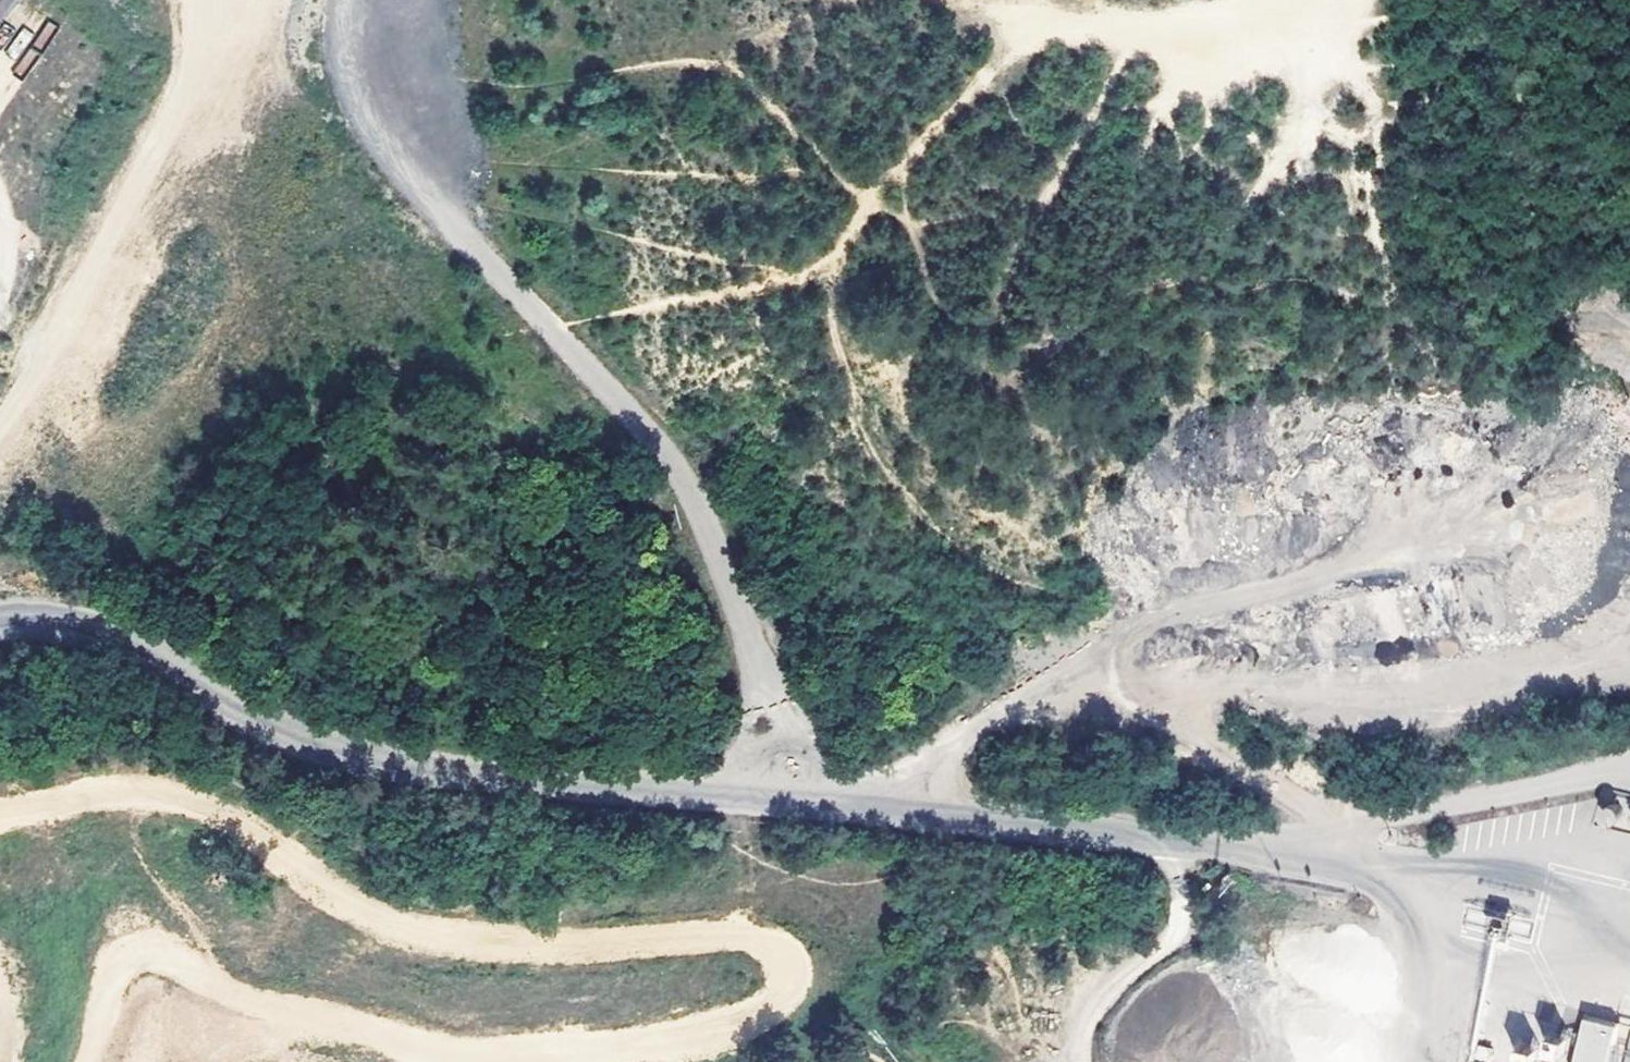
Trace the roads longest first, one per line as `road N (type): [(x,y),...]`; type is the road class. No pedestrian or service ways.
road 1 (unclassified): [(0,620),(74,622),(220,703),(336,752),(617,794),(963,808),(1214,841)]

